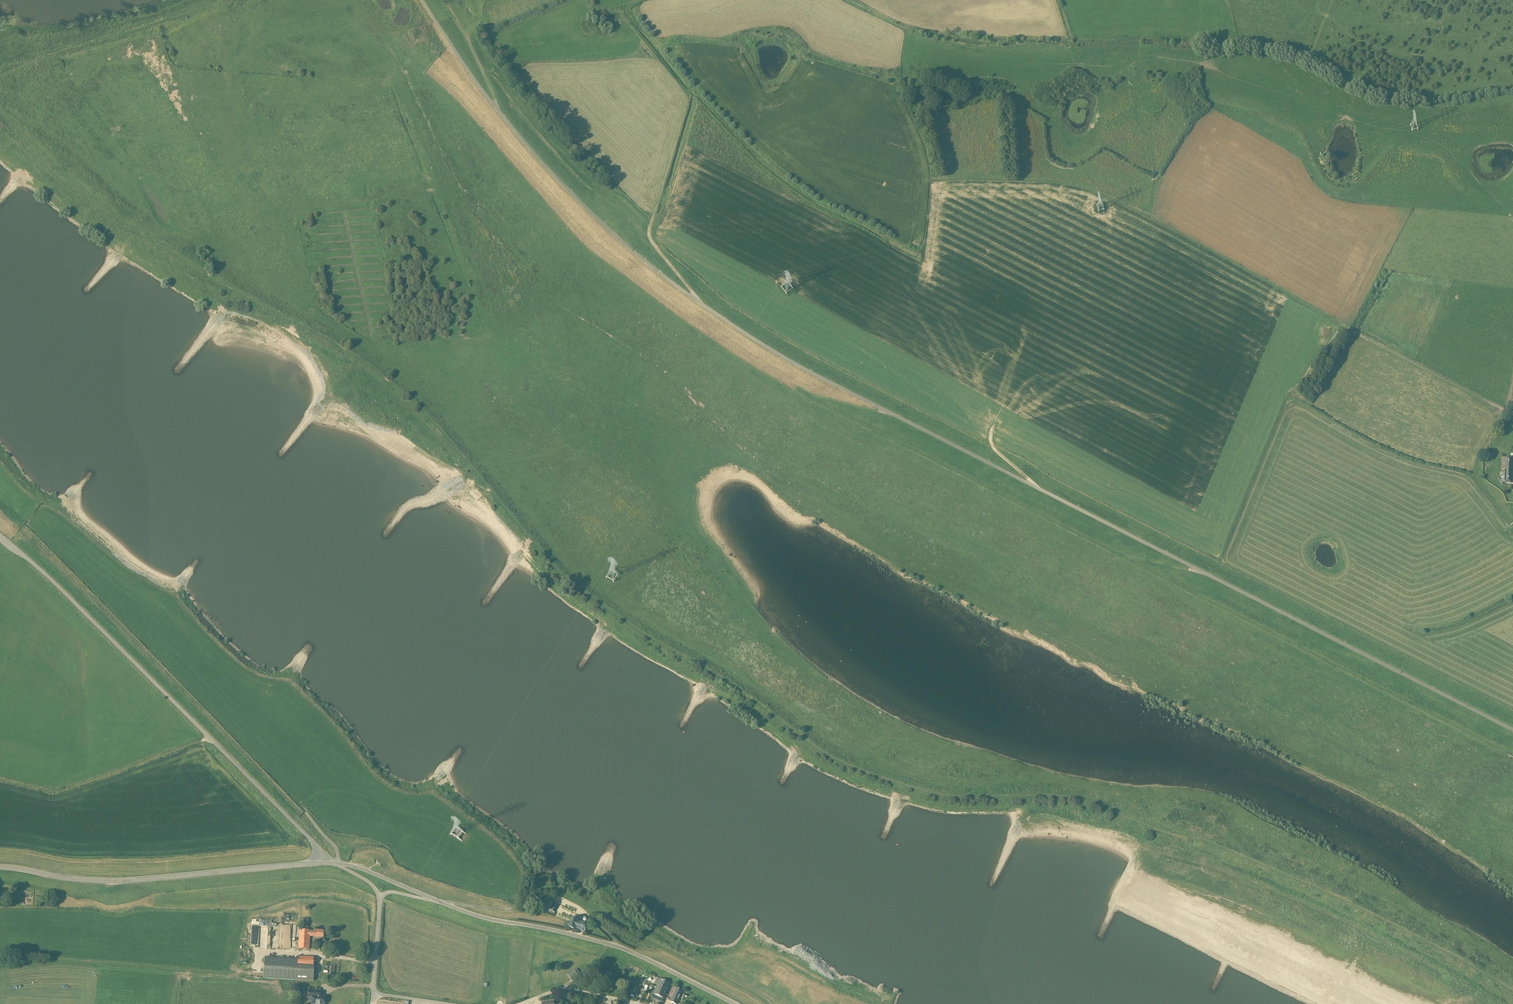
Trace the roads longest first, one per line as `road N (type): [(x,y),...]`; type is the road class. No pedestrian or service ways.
road 1 (track): [(1512,730),(874,405),(717,313),(564,186),(468,71),(422,0)]
road 2 (unclassified): [(331,863),(0,535)]
road 3 (track): [(1512,414),(1148,217)]
road 4 (tertiary): [(0,867),(103,882),(331,863)]
road 5 (tertiary): [(435,900),(482,918),(628,951),(735,1003)]
road 6 (track): [(1148,217),(1158,169),(1132,83),(1115,69),(1077,65),(1065,38)]
road 7 (track): [(210,738),(55,793),(0,780)]
road 8 (track): [(1148,217),(1057,182),(951,179)]
road 9 (track): [(1512,753),(1392,692)]
road 10 (residential): [(640,1003),(561,989),(520,1003)]
road 11 (track): [(1392,778),(1512,758)]

